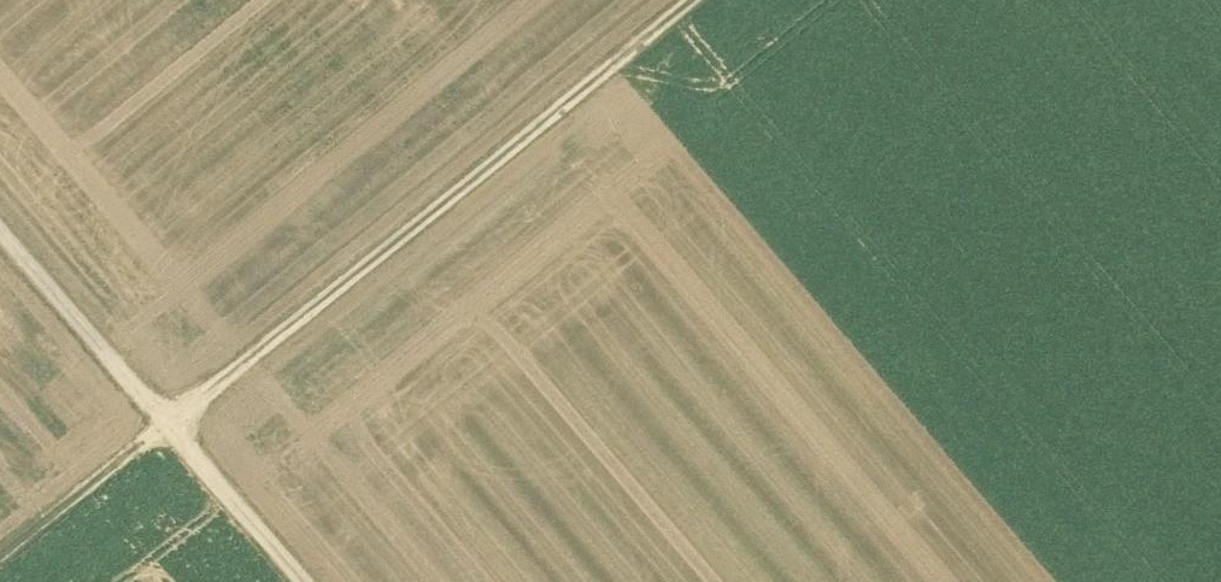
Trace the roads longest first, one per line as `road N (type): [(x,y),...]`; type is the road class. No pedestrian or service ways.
road 1 (track): [(187,440),(735,0)]
road 2 (track): [(0,222),(187,440)]
road 3 (track): [(7,581),(187,440)]
road 4 (track): [(187,440),(309,581)]

